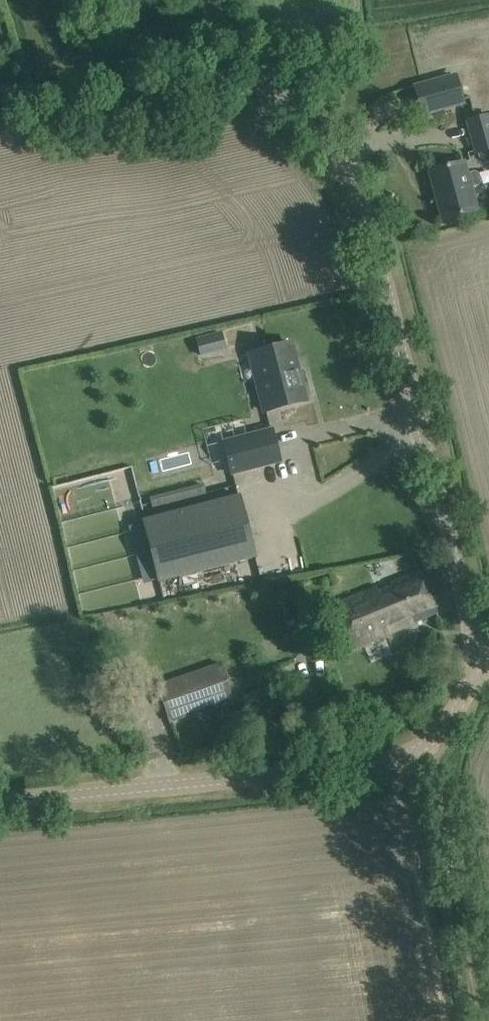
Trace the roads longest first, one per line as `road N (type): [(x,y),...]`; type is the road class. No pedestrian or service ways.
road 1 (unclassified): [(488,668),(469,633),(371,245),(333,165),(218,0)]
road 2 (unclassified): [(0,809),(416,761),(460,721),(488,668)]
road 3 (track): [(463,1020),(416,761)]

